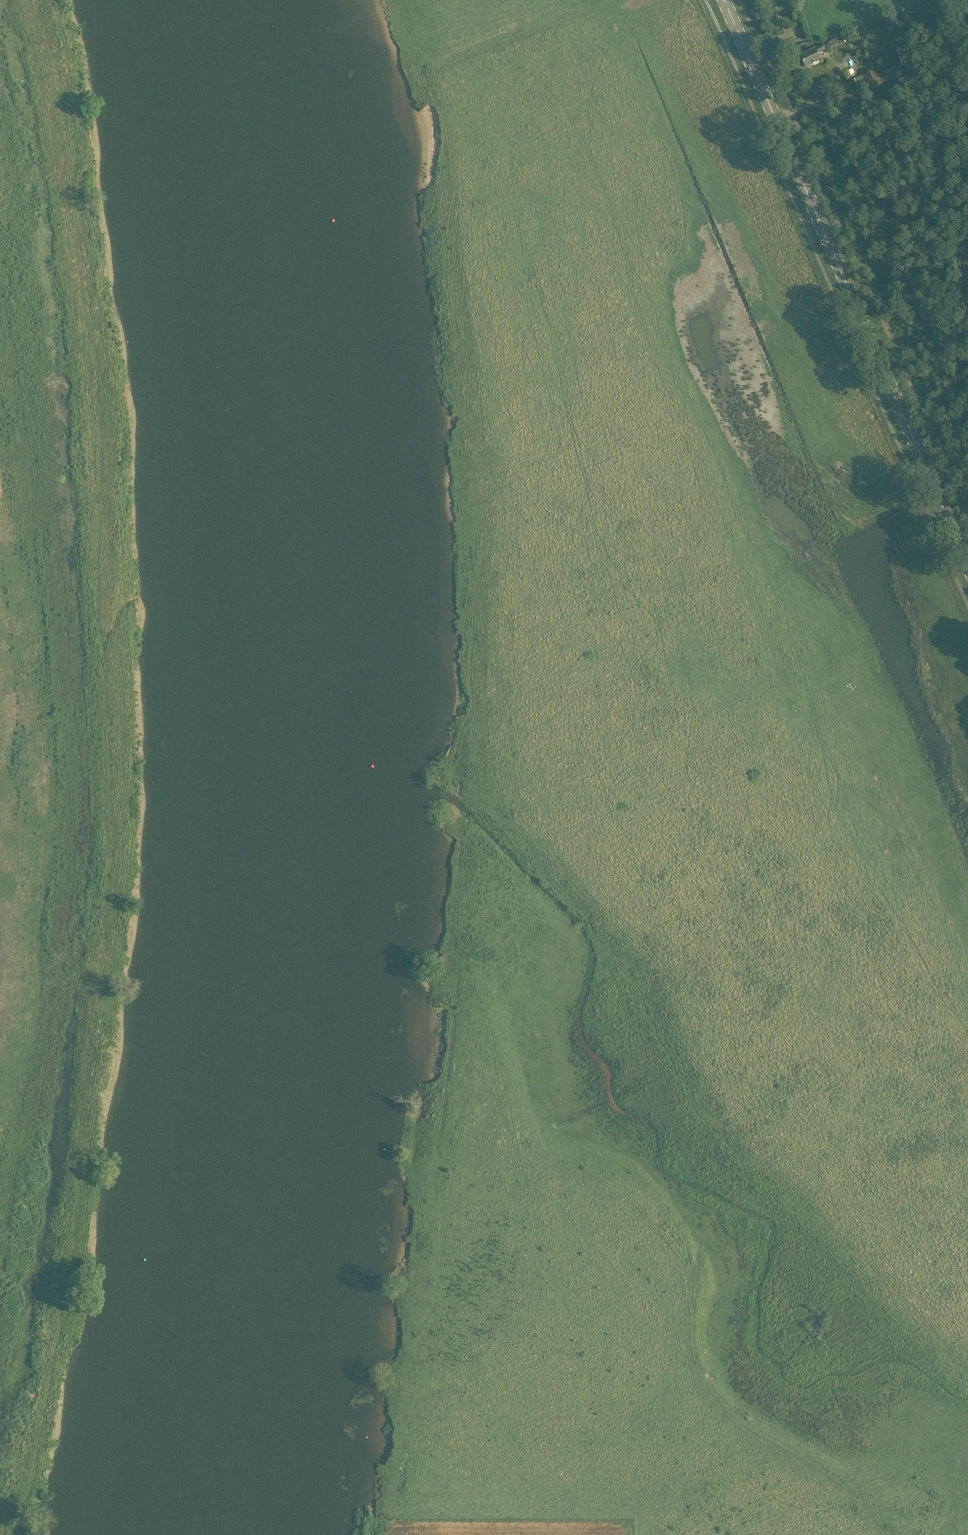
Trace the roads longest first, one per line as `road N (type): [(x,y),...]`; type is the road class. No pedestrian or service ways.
road 1 (primary): [(967,566),(724,0)]

